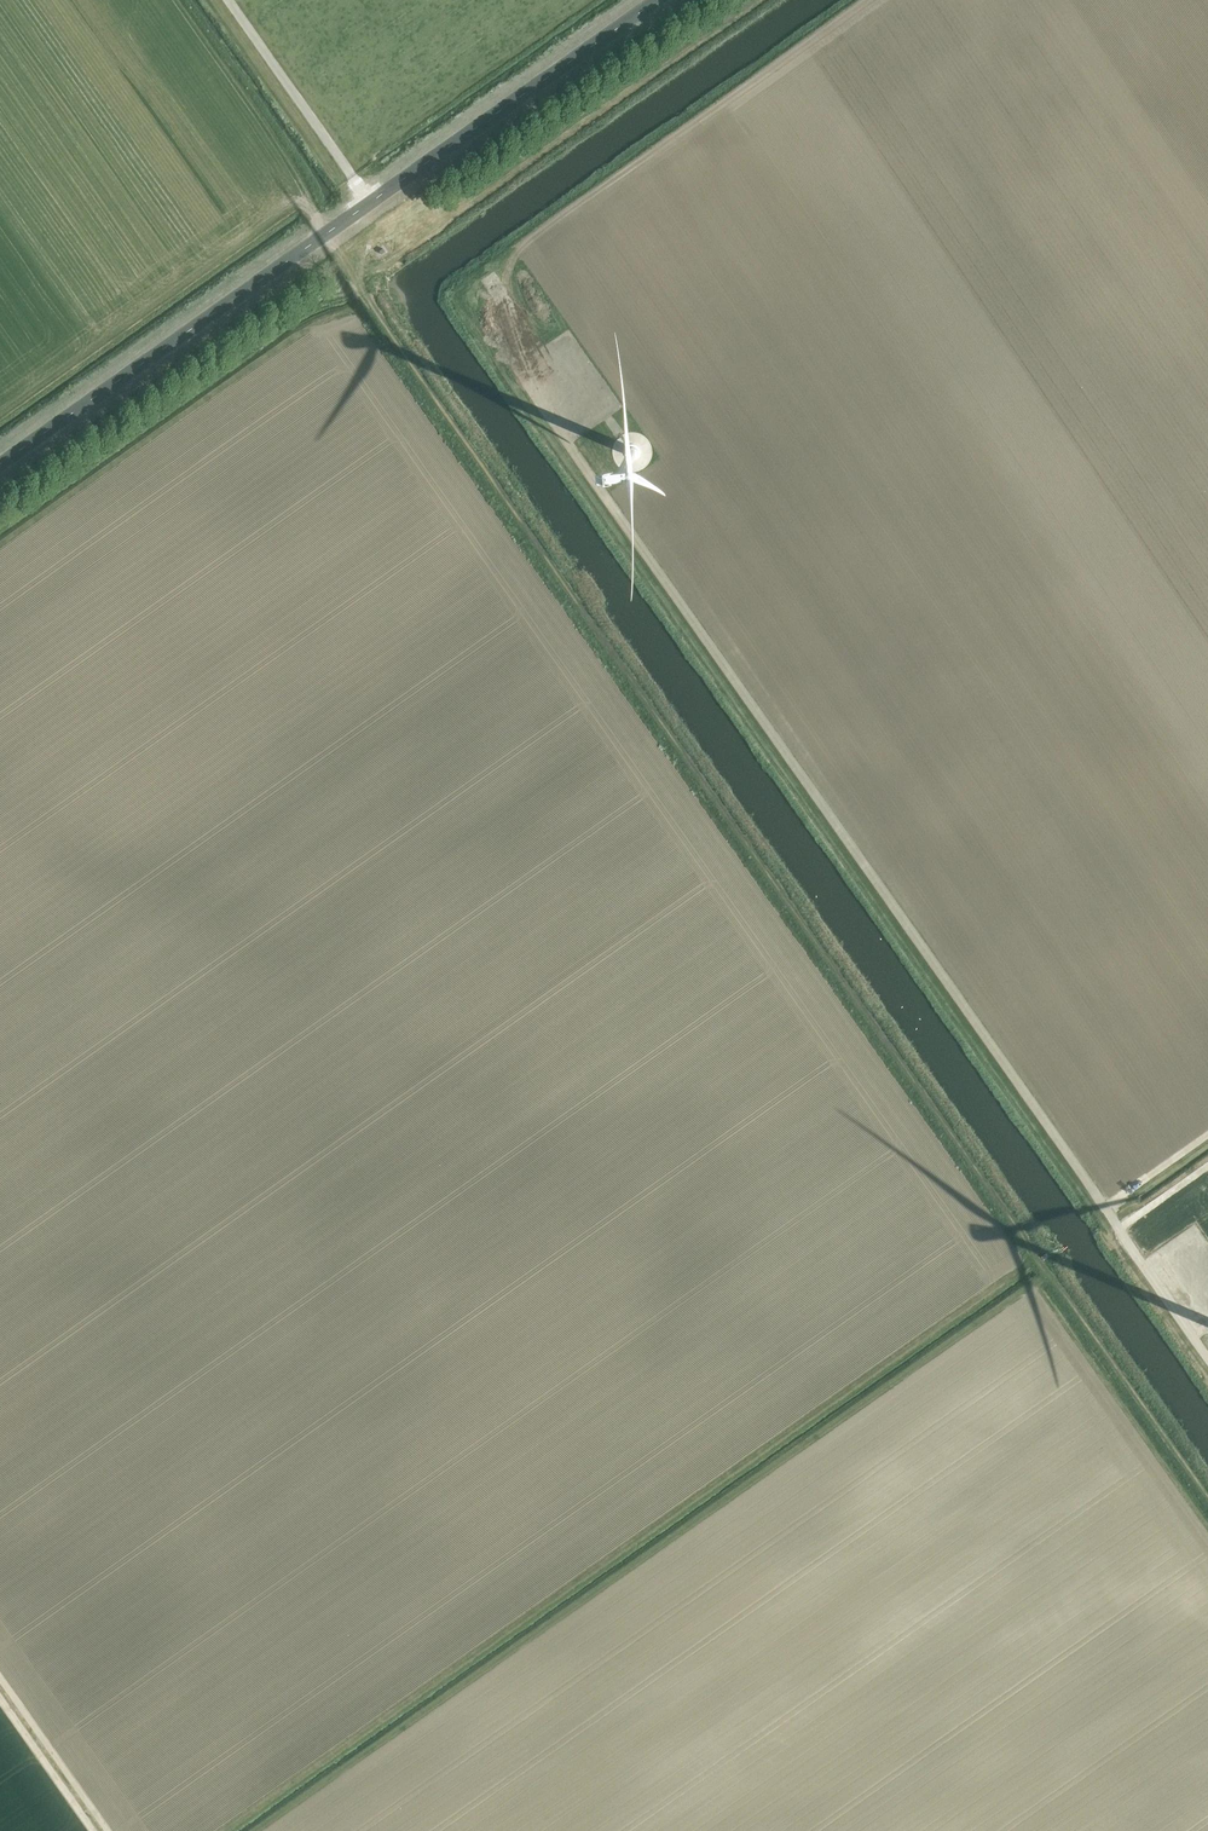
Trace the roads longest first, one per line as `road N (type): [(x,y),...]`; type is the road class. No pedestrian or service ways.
road 1 (unclassified): [(0,465),(657,0)]

